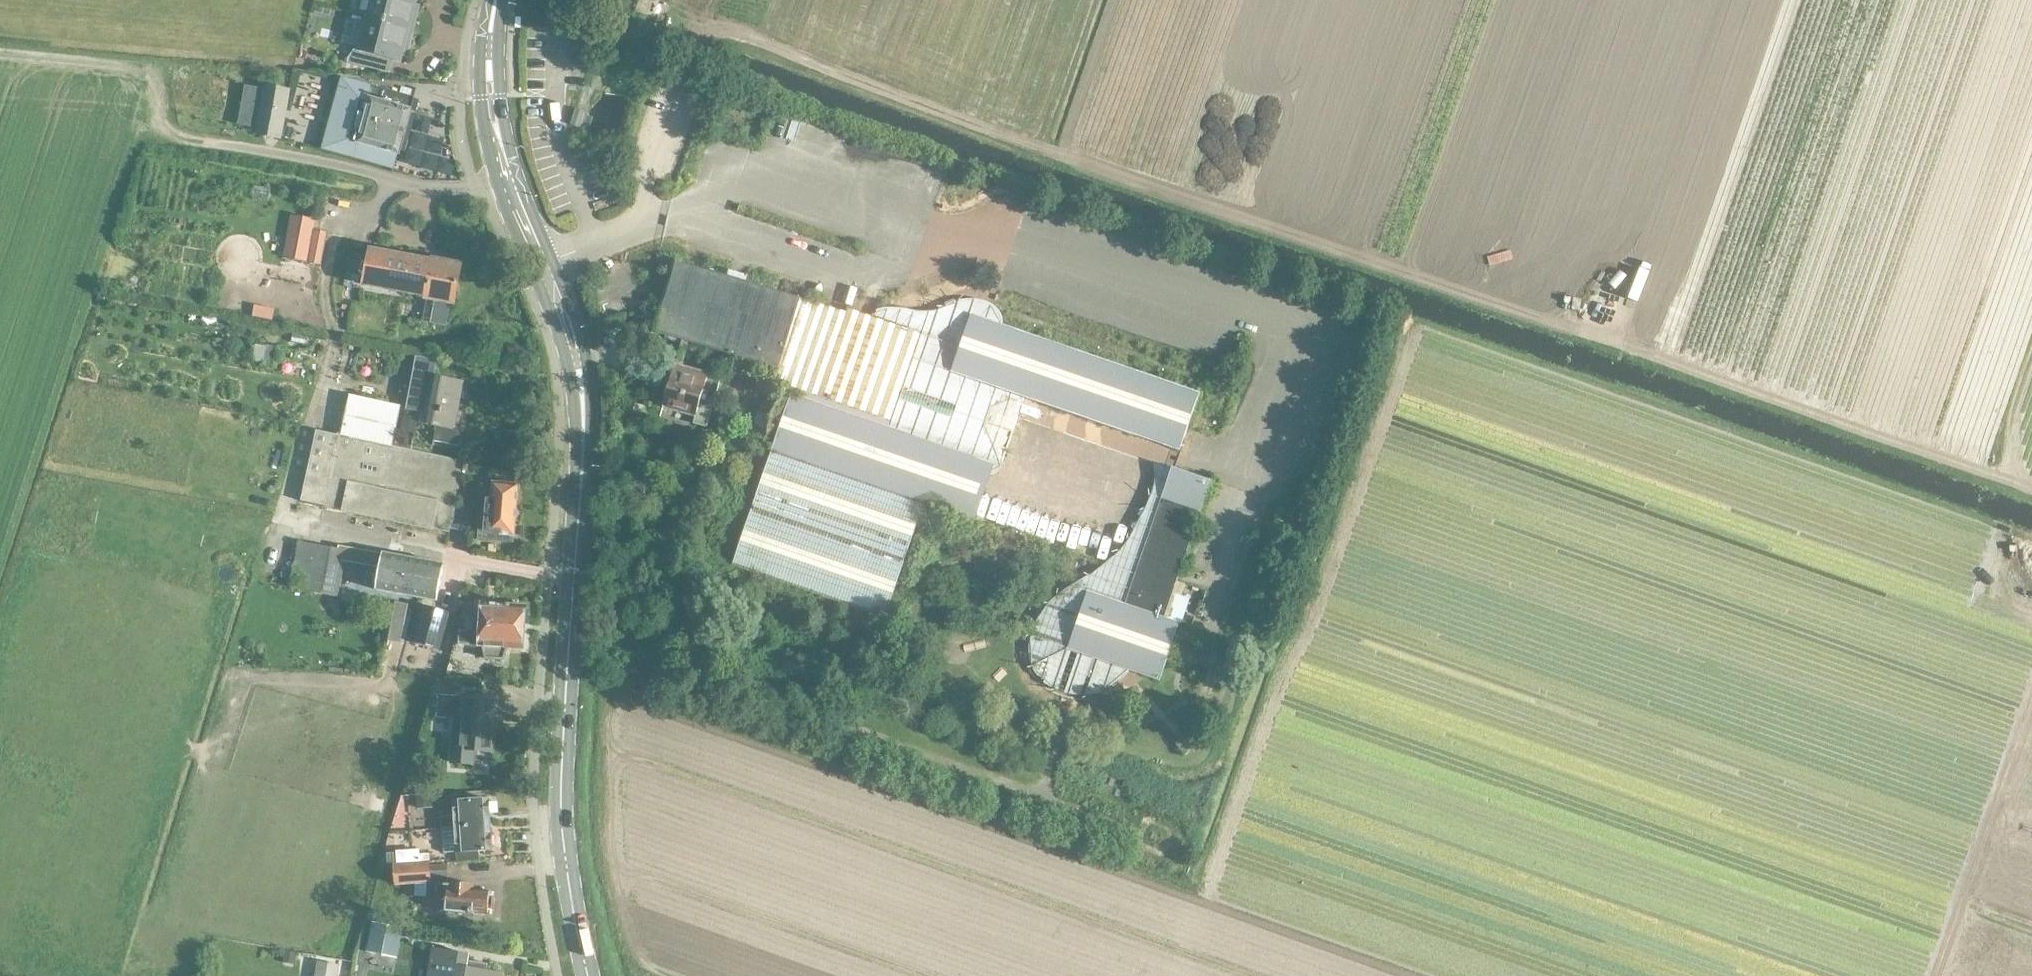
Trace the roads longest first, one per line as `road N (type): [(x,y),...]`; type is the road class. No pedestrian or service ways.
road 1 (track): [(2031,490),(659,10)]
road 2 (secondary): [(589,975),(561,802),(584,402),(570,328),(516,201),(495,126),(496,0)]
road 3 (track): [(0,53),(160,70),(166,133),(479,192)]
road 4 (track): [(2031,705),(1937,975)]
road 5 (track): [(2031,353),(1989,474)]

